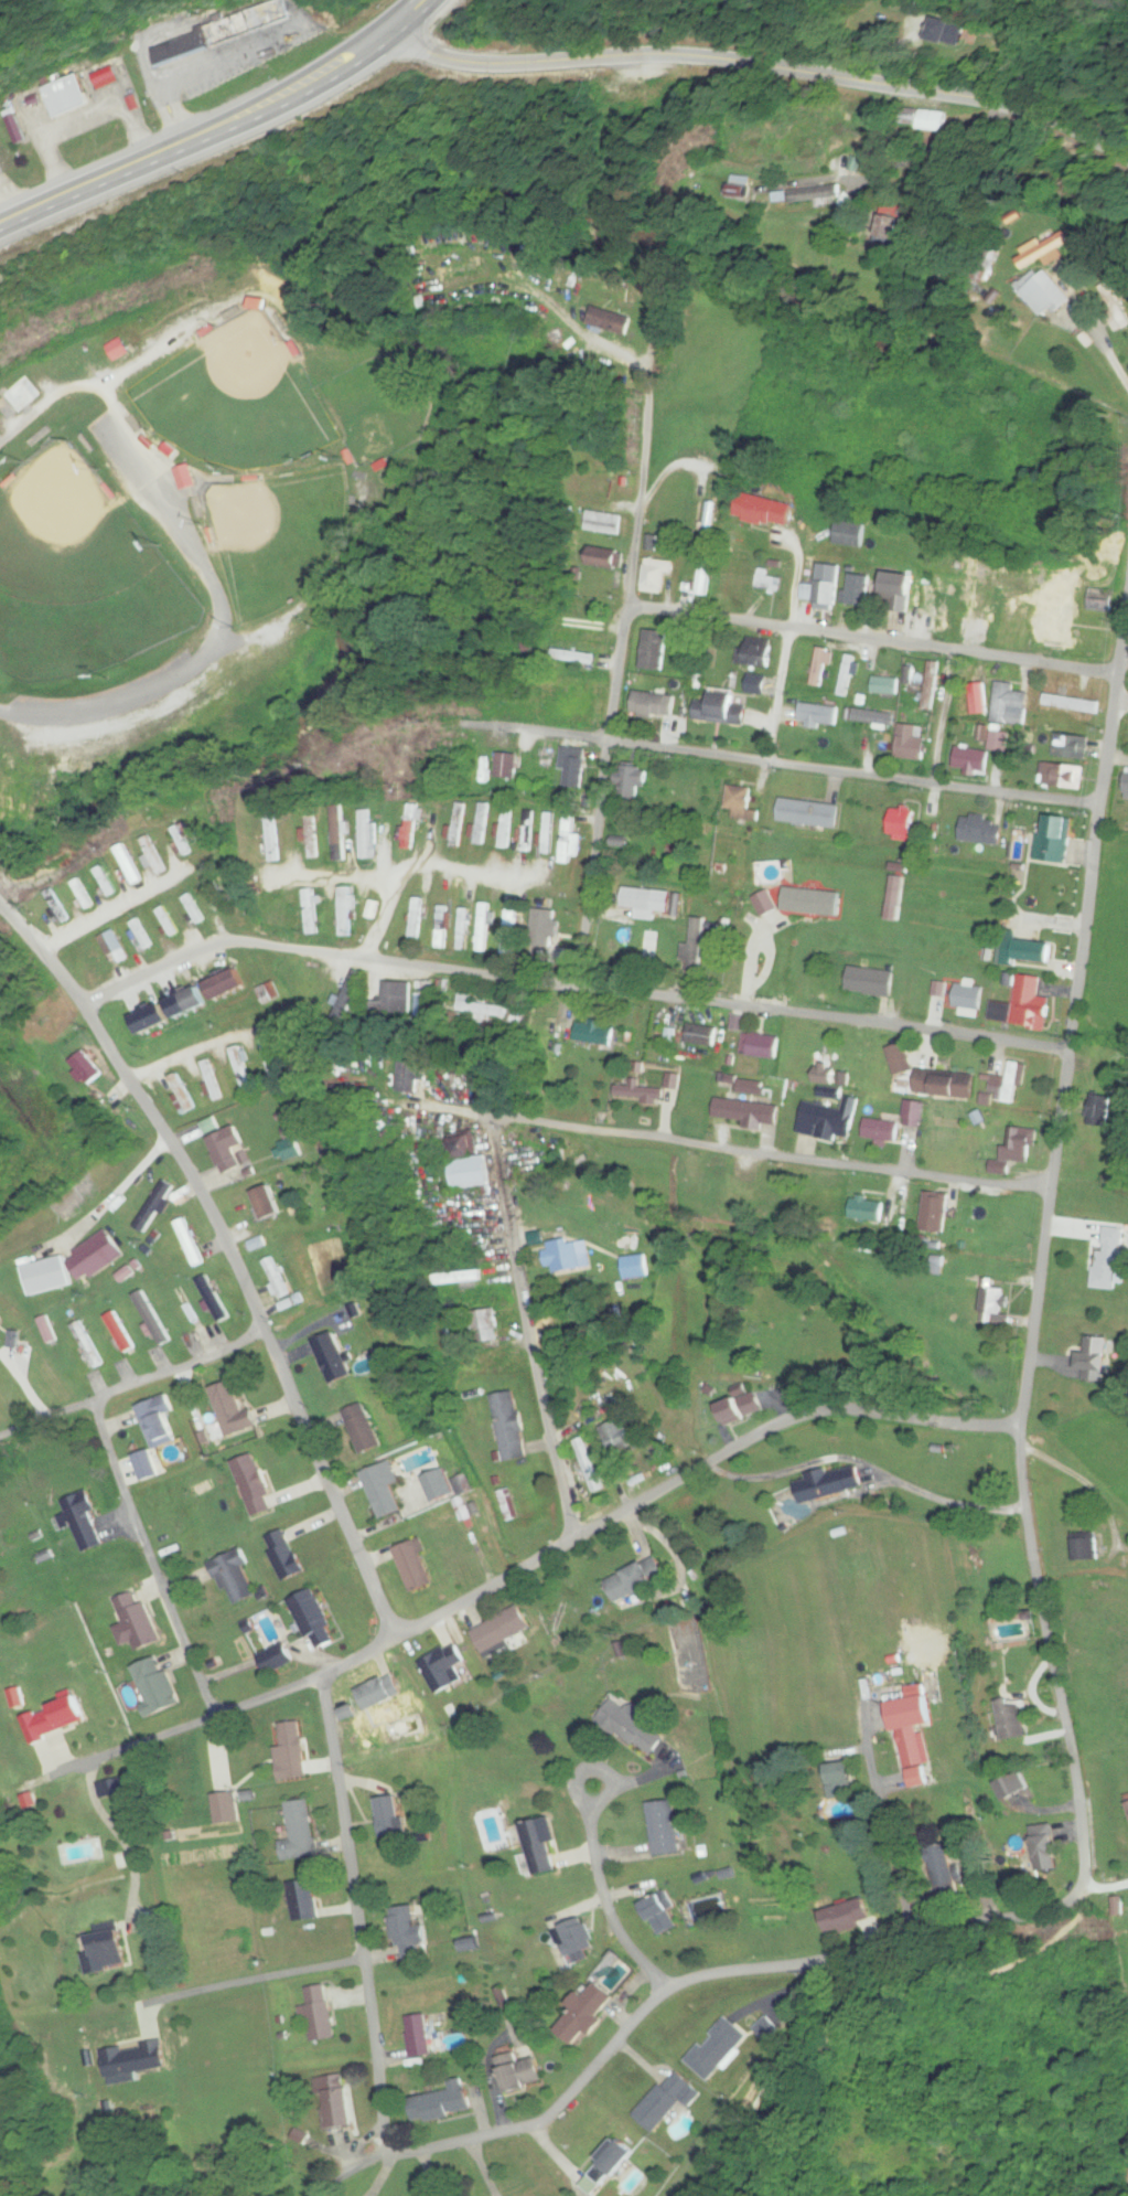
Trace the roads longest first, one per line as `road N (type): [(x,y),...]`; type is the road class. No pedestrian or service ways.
road 1 (residential): [(322,1678),(390,2144),(419,2151),(528,2126),(557,2110),(668,1994),(706,1978),(1042,1912),(1076,1891),(1082,1827),(1024,1505),(1021,1431)]
road 2 (residential): [(60,1778),(397,1643),(832,1413),(1021,1431)]
road 3 (residential): [(397,1643),(207,1201),(0,896)]
road 4 (residential): [(1021,1431),(1127,599)]
road 5 (tertiary): [(386,35),(471,63),(706,57),(987,100),(1062,125),(1127,158)]
road 6 (residential): [(1051,1192),(518,1121),(496,1131),(502,1170)]
road 7 (residential): [(112,380),(219,578),(228,636),(215,657),(168,687),(116,708),(0,709)]
road 8 (residential): [(574,989),(234,946),(85,1011)]
road 9 (residential): [(574,989),(641,489)]
road 10 (residential): [(1070,1054),(574,989)]
road 11 (residential): [(1102,806),(608,743)]
road 12 (residential): [(1119,676),(627,608)]
road 13 (primary): [(0,230),(281,102),(386,35)]
road 14 (residential): [(578,1544),(502,1170)]
road 15 (residential): [(216,1720),(94,1401)]
road 16 (residential): [(0,1439),(266,1331)]
road 17 (residential): [(0,448),(69,388),(112,380),(207,311)]
road 18 (residential): [(911,1936),(864,1696)]
road 19 (residential): [(0,896),(208,810)]
road 20 (residential): [(408,880),(438,873),(590,888)]
road 21 (residential): [(668,1994),(619,1931),(593,1833)]
road 22 (residential): [(45,956),(190,870)]
road 23 (residential): [(408,880),(270,884)]
road 24 (residential): [(130,1079),(250,1034)]
road 25 (residential): [(582,1793),(593,1833),(611,1792),(595,1778),(582,1793)]

